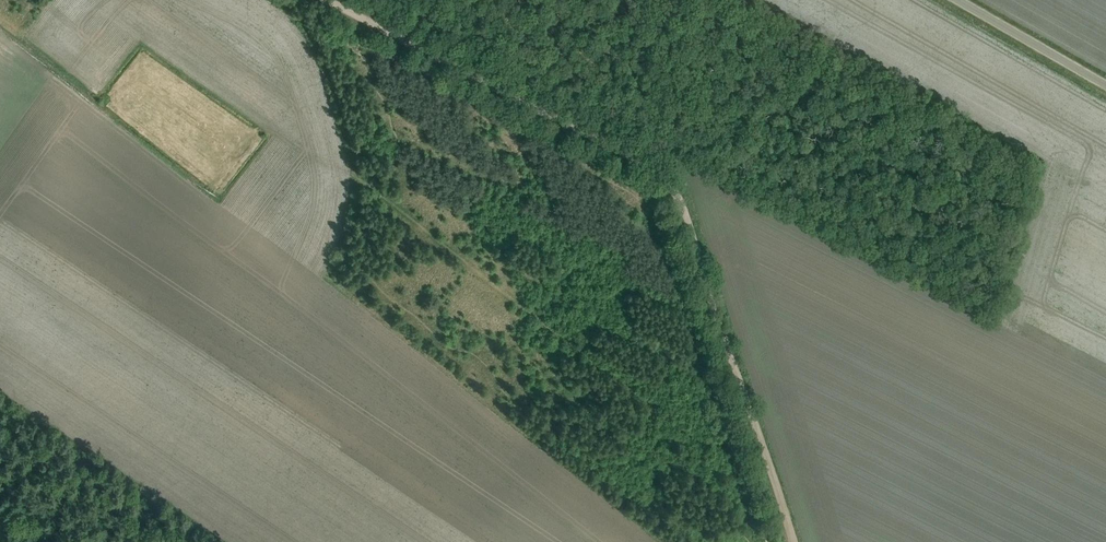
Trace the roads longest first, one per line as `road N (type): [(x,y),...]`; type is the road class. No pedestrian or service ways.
road 1 (track): [(788,541),(668,187),(646,166),(320,0)]
road 2 (track): [(755,438),(704,441),(678,427),(361,180)]
road 3 (unclassified): [(1105,86),(957,0)]
road 4 (track): [(693,0),(618,152)]

